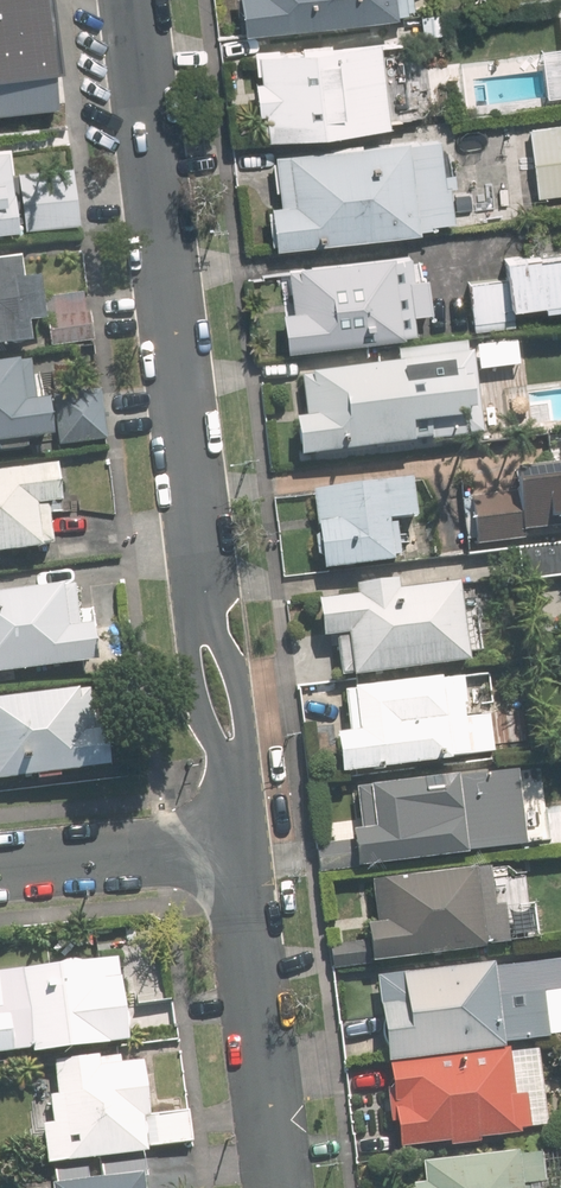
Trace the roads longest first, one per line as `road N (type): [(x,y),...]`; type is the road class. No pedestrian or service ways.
road 1 (tertiary): [(132,0),(206,609)]
road 2 (tertiary): [(239,844),(282,1187)]
road 3 (residential): [(239,844),(0,868)]
road 4 (tertiary): [(232,775),(197,700),(193,656),(206,609)]
road 5 (tertiary): [(206,609),(244,710),(232,775)]

